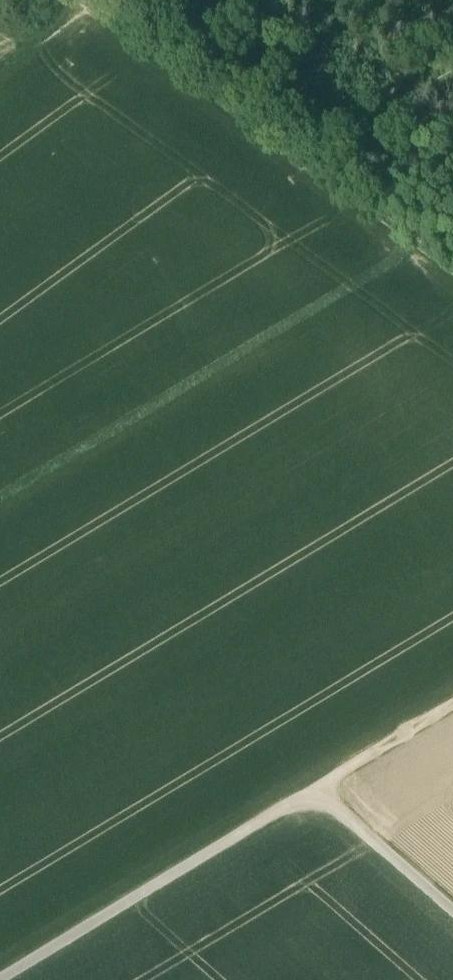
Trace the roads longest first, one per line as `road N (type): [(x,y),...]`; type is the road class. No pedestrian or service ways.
road 1 (track): [(452,274),(85,0)]
road 2 (track): [(0,979),(315,790)]
road 3 (track): [(315,790),(452,913)]
road 4 (track): [(315,790),(452,706)]

